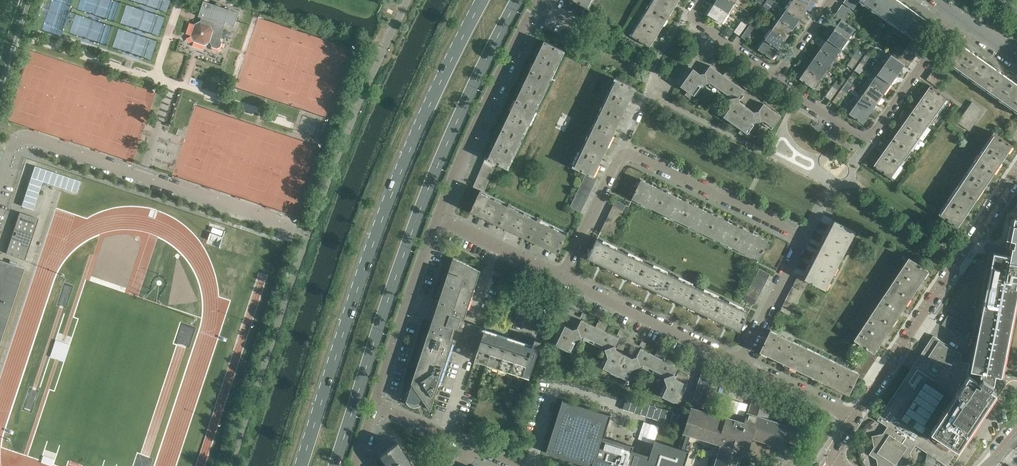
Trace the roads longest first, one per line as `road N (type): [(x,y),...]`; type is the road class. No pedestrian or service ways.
road 1 (primary): [(334,465),(420,207),(519,0)]
road 2 (primary): [(484,0),(371,242),(300,465)]
road 3 (unclassified): [(0,178),(12,144),(24,139),(308,234)]
road 4 (residential): [(803,240),(624,149),(567,275)]
road 5 (residential): [(1016,173),(857,413)]
road 6 (residential): [(958,19),(868,144),(776,76)]
road 7 (residential): [(441,215),(541,0)]
road 8 (residential): [(374,405),(441,215)]
road 9 (residential): [(744,361),(567,275)]
road 10 (residential): [(567,275),(441,215)]
road 11 (residential): [(744,361),(803,240)]
road 12 (residential): [(857,413),(744,361)]
road 13 (residential): [(776,76),(691,14),(700,0)]

